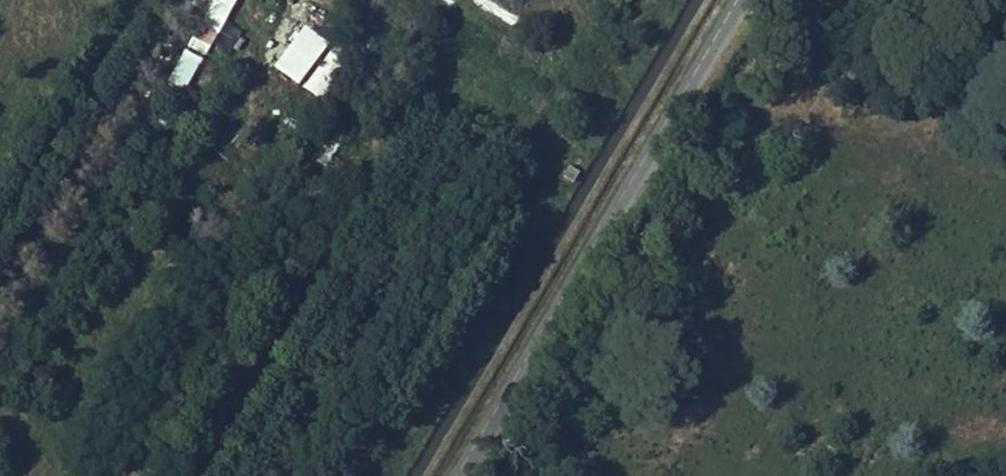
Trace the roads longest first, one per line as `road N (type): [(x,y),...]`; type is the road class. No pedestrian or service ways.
road 1 (unclassified): [(457,475),(738,0)]

